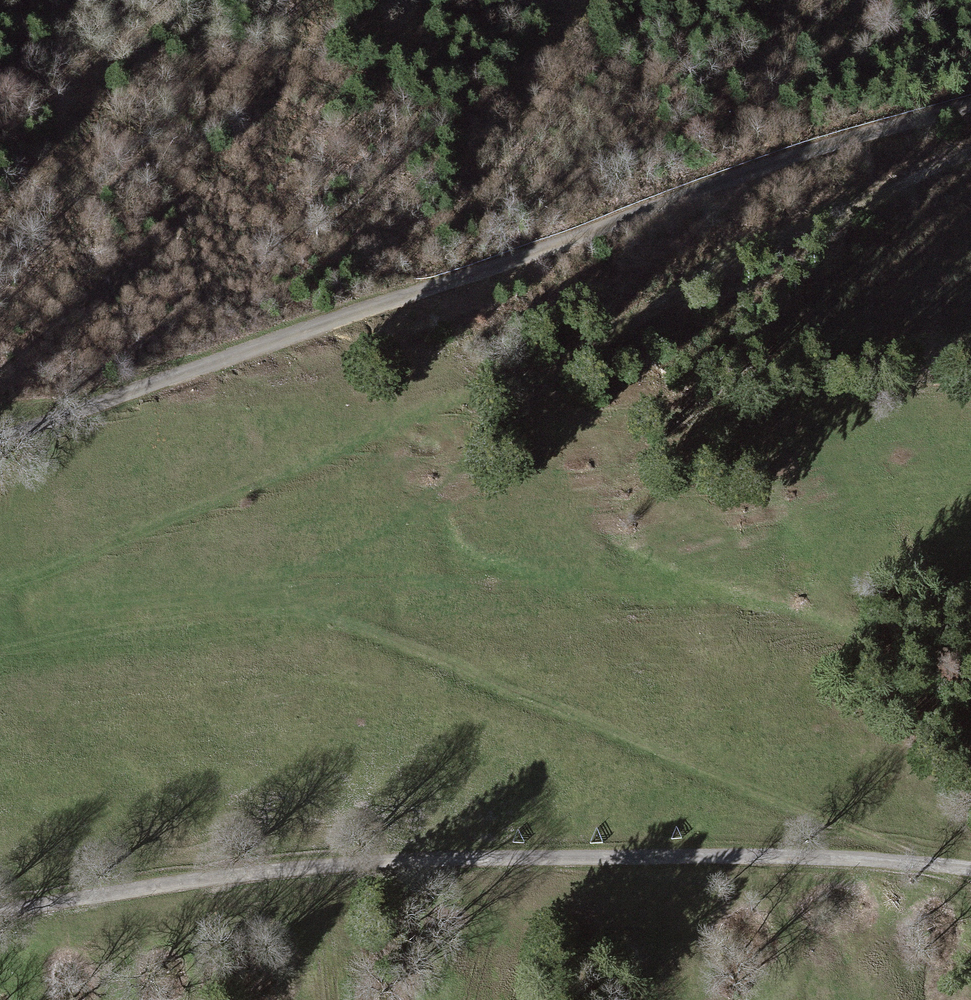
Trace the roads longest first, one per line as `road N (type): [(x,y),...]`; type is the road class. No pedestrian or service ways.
road 1 (track): [(926,864),(344,620),(220,595),(66,586),(56,569),(458,395),(553,373),(739,252),(970,154)]
road 2 (unclassified): [(970,103),(0,435)]
road 3 (unclassified): [(0,911),(388,864),(709,856),(970,869)]

